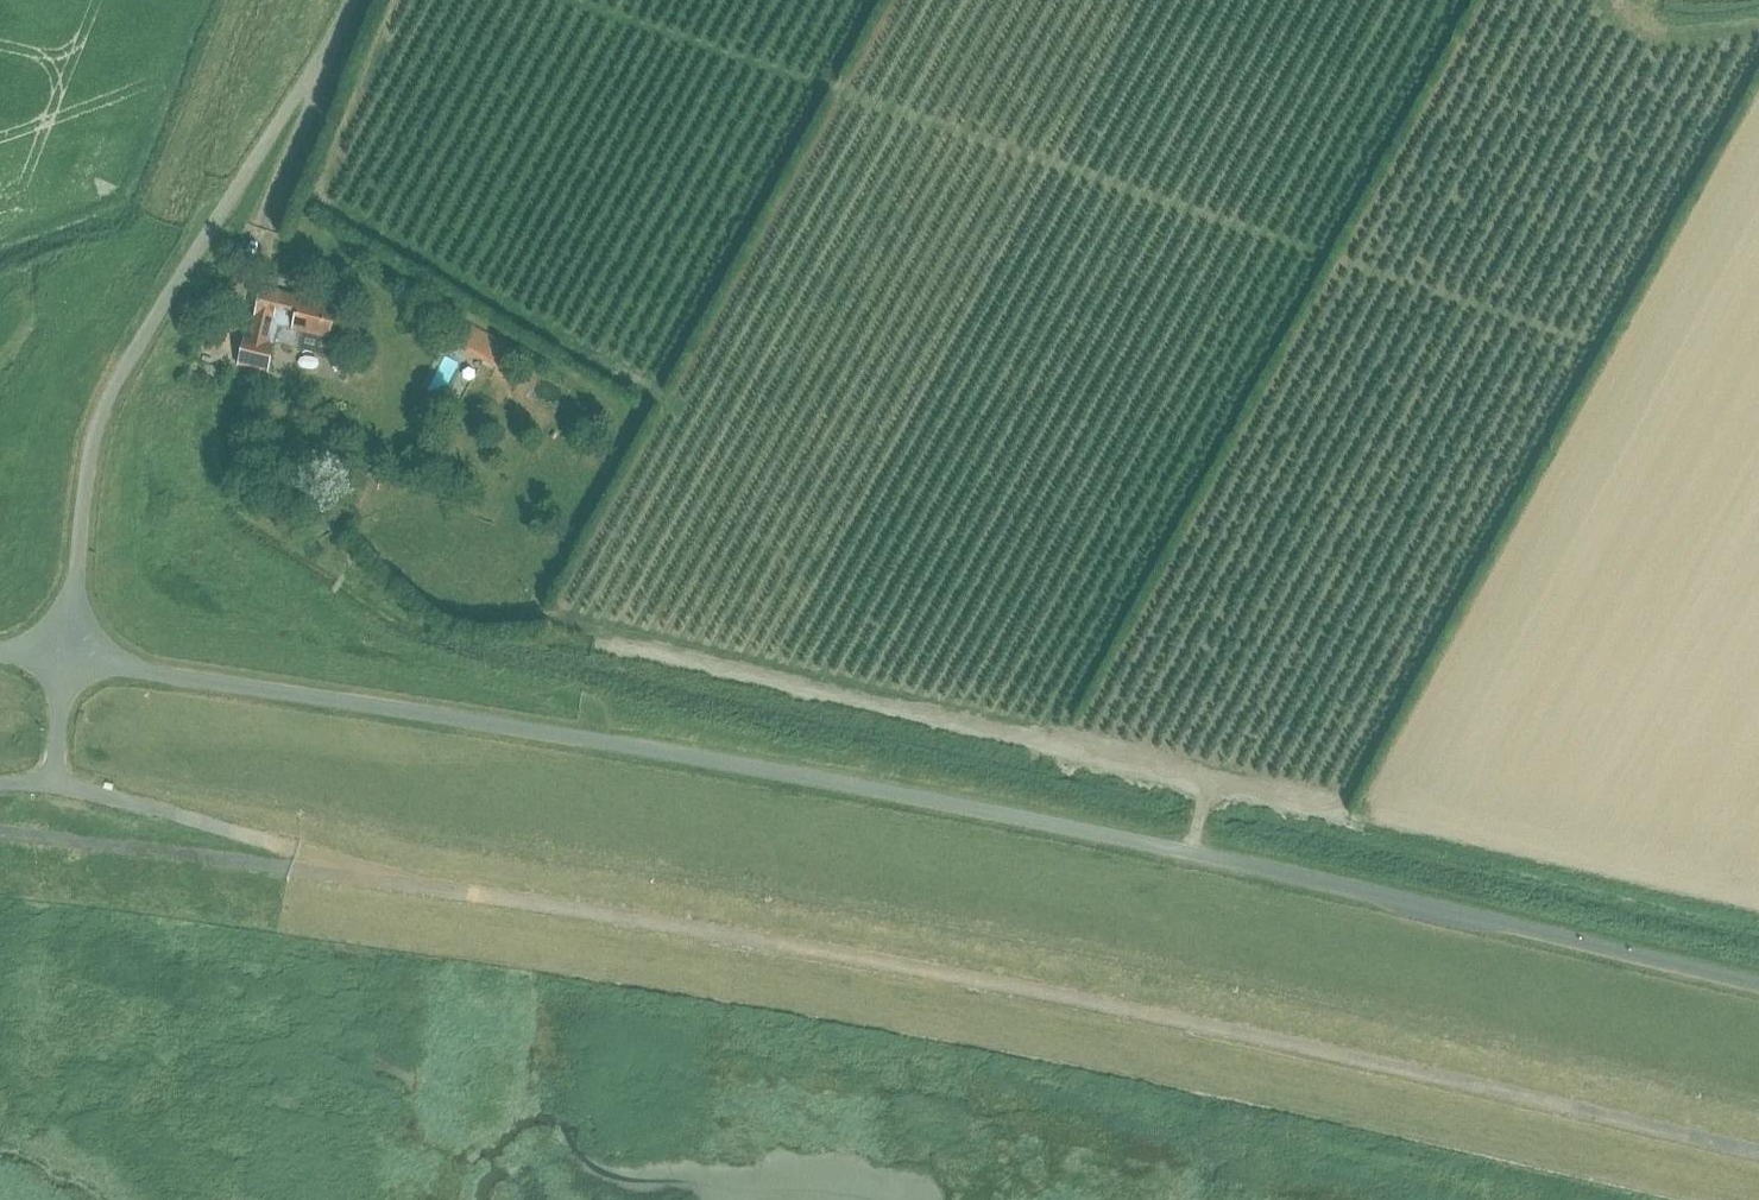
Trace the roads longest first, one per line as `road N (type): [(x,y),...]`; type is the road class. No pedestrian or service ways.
road 1 (track): [(1758,1147),(1045,984),(379,880),(57,781)]
road 2 (unclassified): [(1758,986),(993,814),(64,660)]
road 3 (unclassified): [(64,660),(88,461),(102,415),(352,0)]

